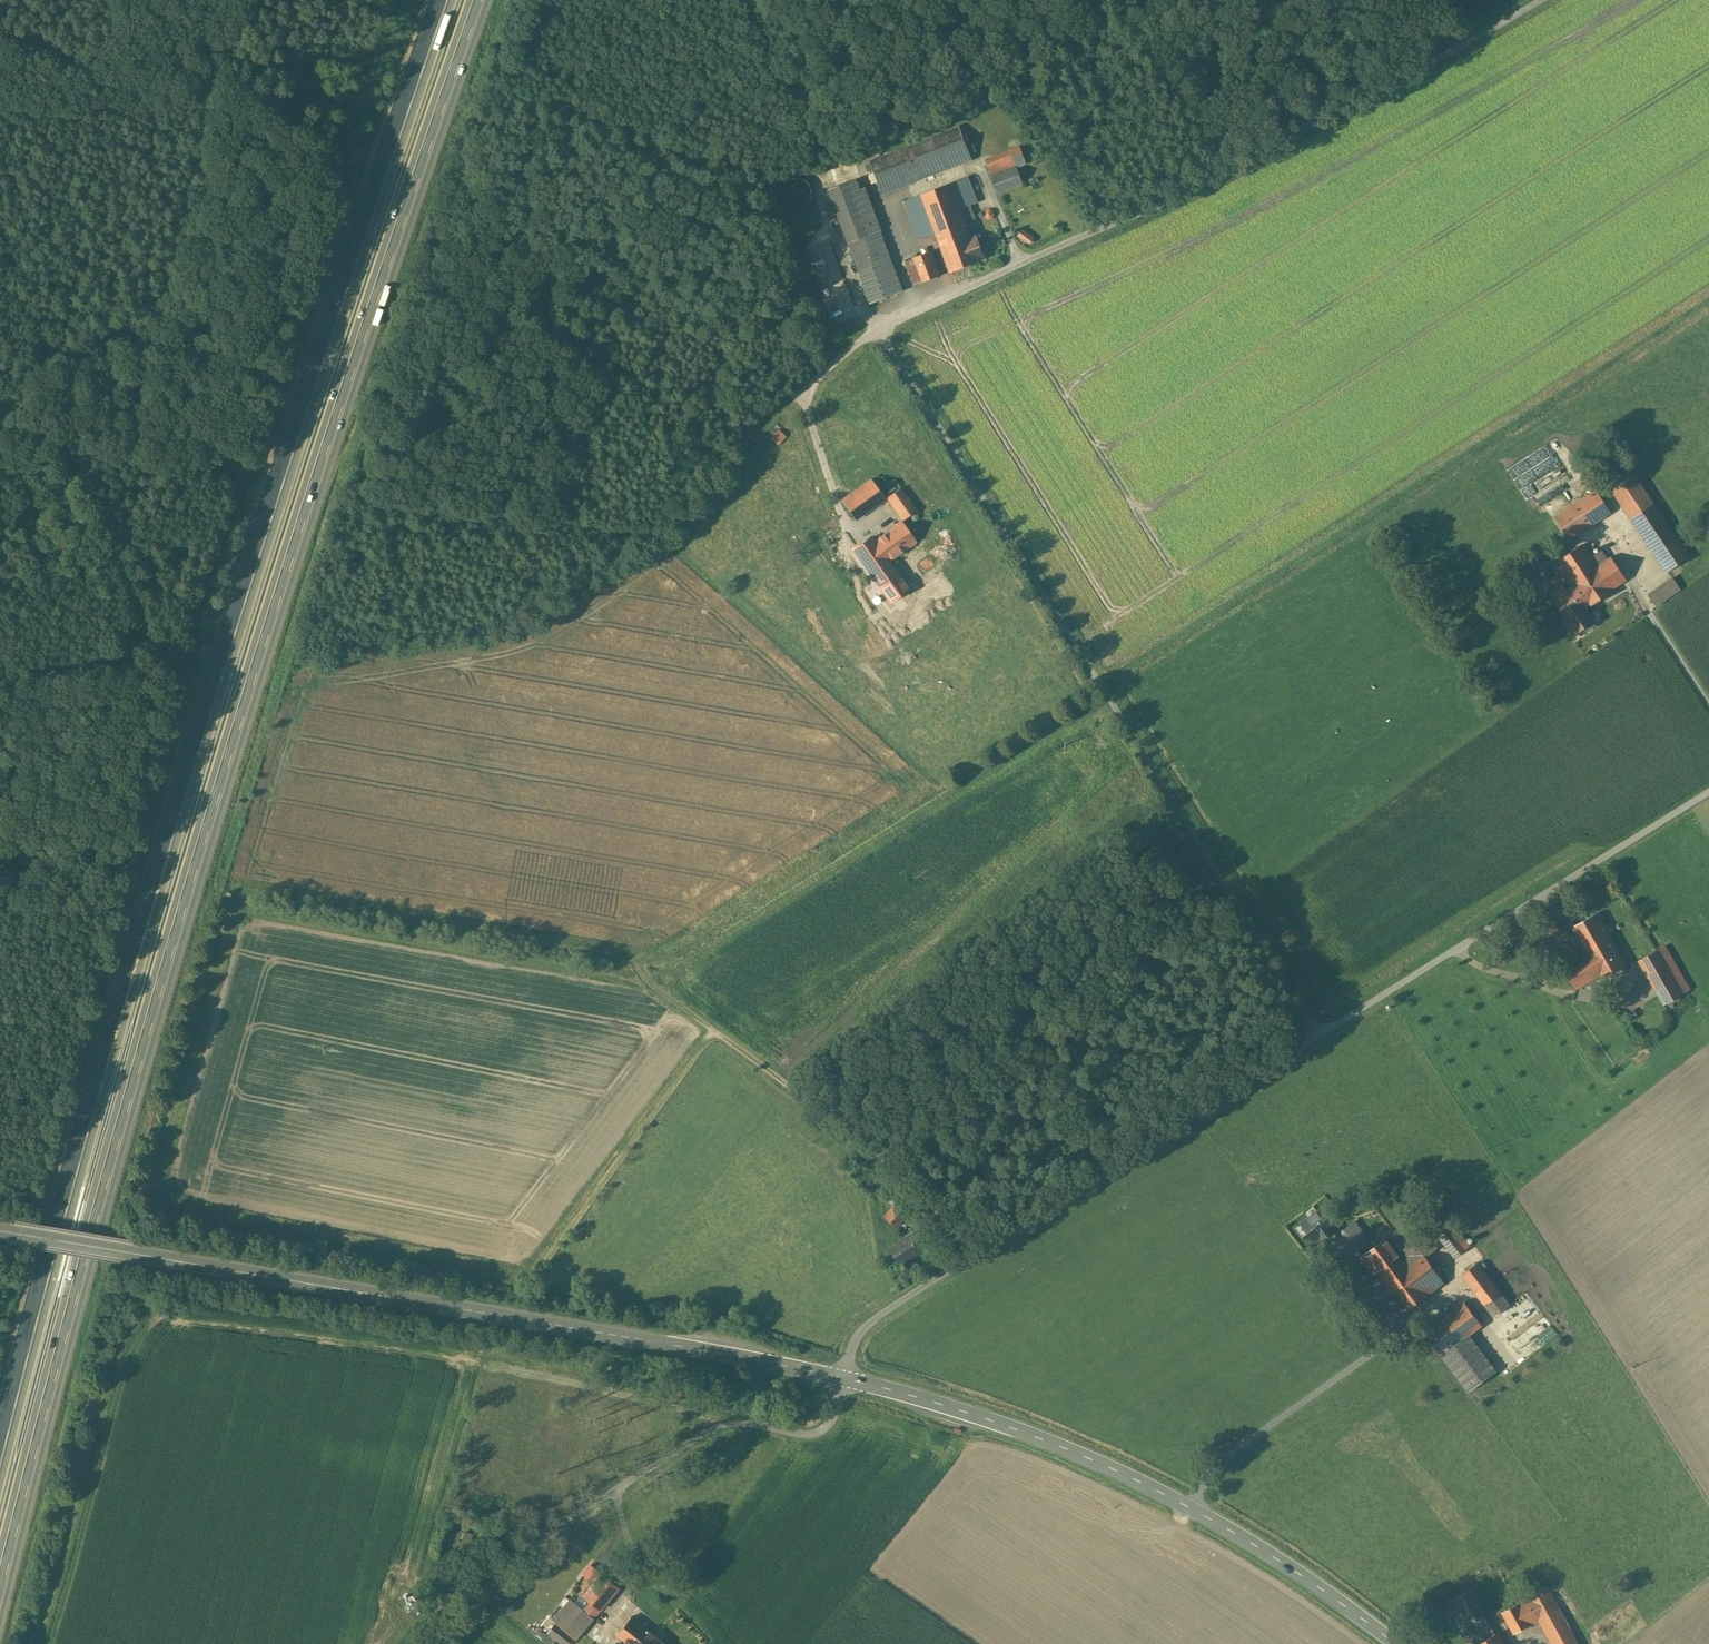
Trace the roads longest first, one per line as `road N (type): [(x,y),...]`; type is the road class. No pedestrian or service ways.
road 1 (motorway): [(0,1580),(168,952),(301,517),(476,0)]
road 2 (unclassified): [(1316,1035),(875,328),(1167,201),(1372,99),(1539,0)]
road 3 (motorway): [(448,0),(273,515),(76,1178),(0,1467)]
road 4 (tertiary): [(0,1229),(840,1377)]
road 5 (tertiary): [(846,1379),(993,1421),(1135,1479),(1280,1561),(1398,1643)]
road 6 (unclassified): [(840,1377),(854,1341),(880,1316),(1316,1035)]
road 7 (unclassified): [(846,1379),(821,1431),(740,1424),(702,1435),(453,1589),(409,1643)]
road 8 (unclassified): [(1316,1035),(1708,792)]
road 9 (track): [(244,472),(0,429)]
road 10 (track): [(0,687),(168,675)]

